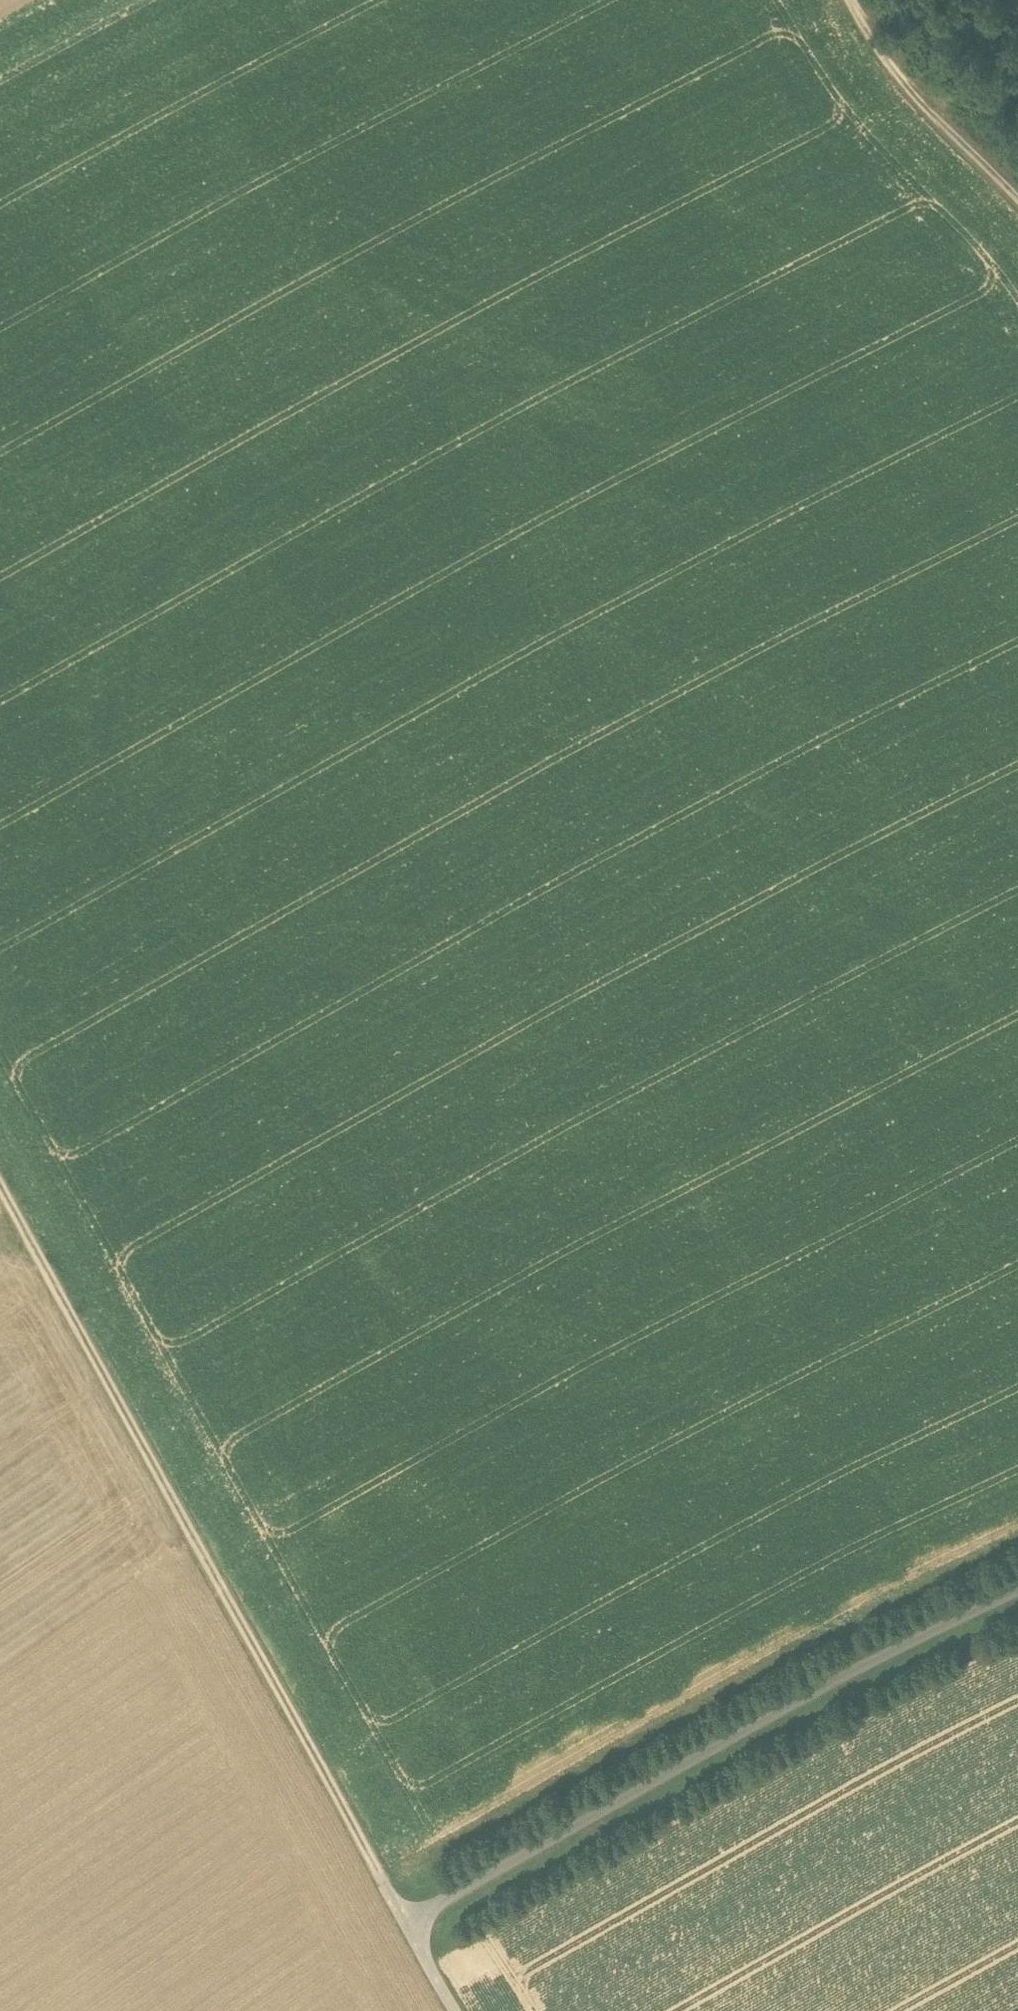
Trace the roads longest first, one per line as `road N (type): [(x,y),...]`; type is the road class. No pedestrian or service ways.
road 1 (track): [(406,1926),(0,1188)]
road 2 (track): [(406,1926),(1017,1574)]

